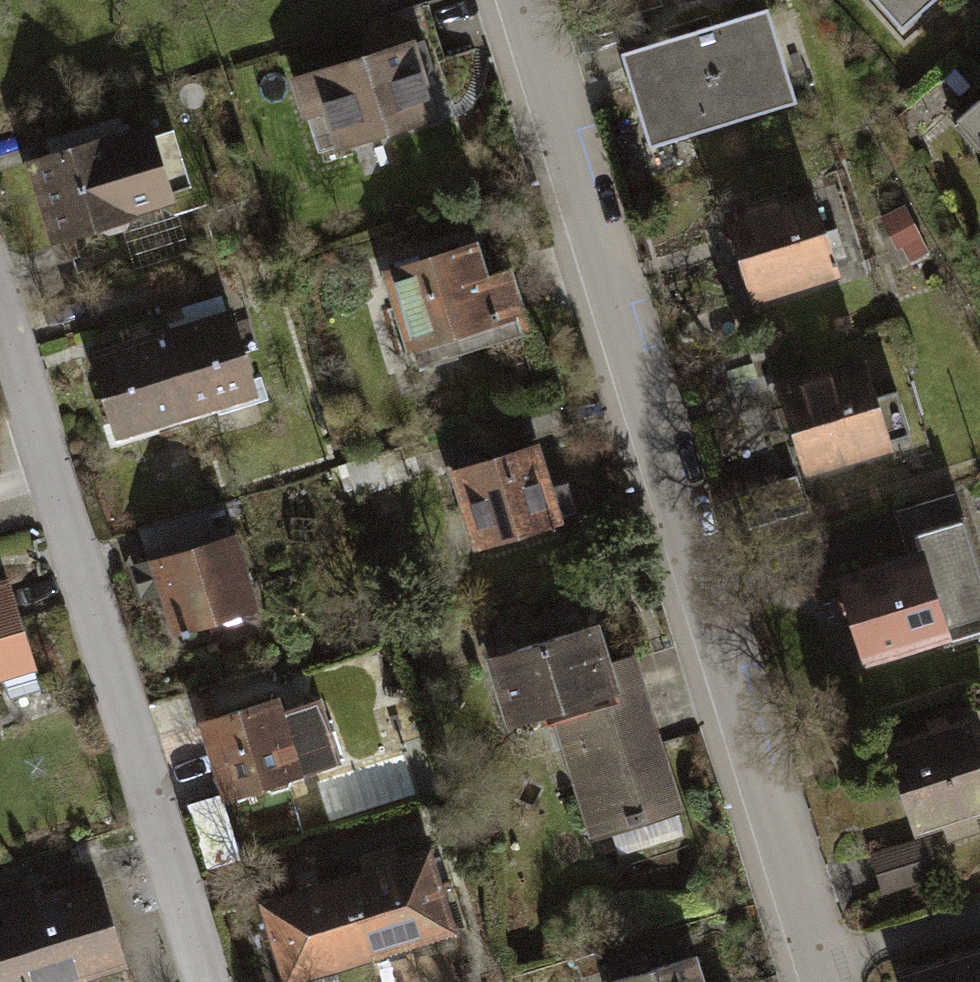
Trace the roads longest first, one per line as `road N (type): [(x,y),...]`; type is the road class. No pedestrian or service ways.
road 1 (residential): [(520,0),(824,972)]
road 2 (residential): [(0,311),(209,981)]
road 3 (residential): [(979,921),(824,972)]

